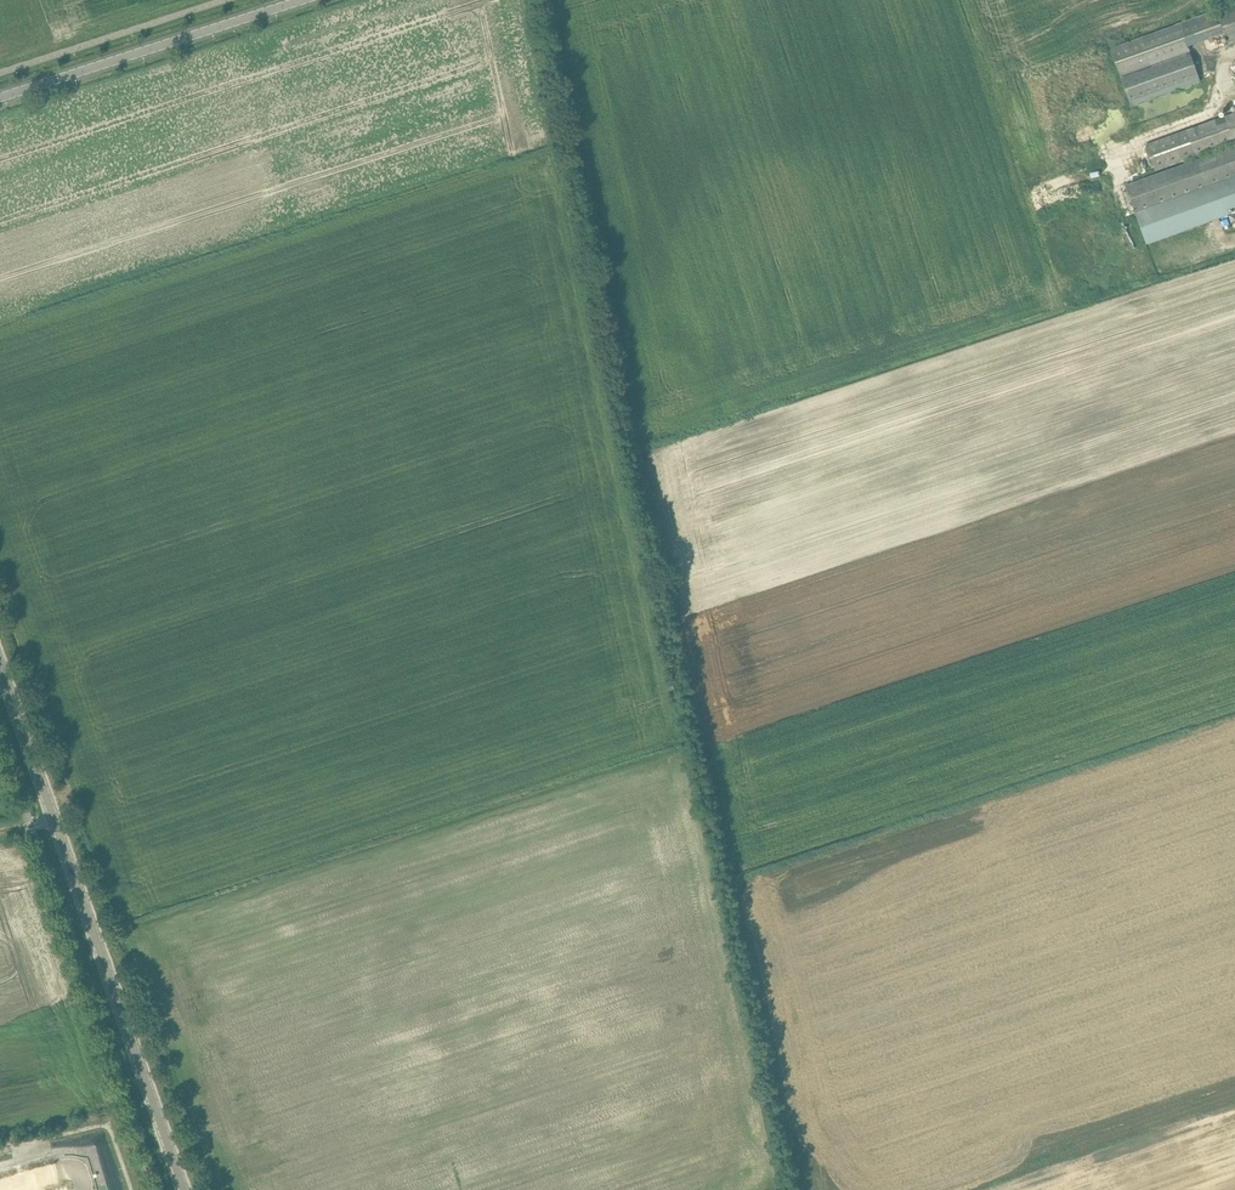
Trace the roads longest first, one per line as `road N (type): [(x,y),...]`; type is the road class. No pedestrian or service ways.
road 1 (unclassified): [(183,1189),(0,664)]
road 2 (unclassified): [(0,98),(303,0)]

